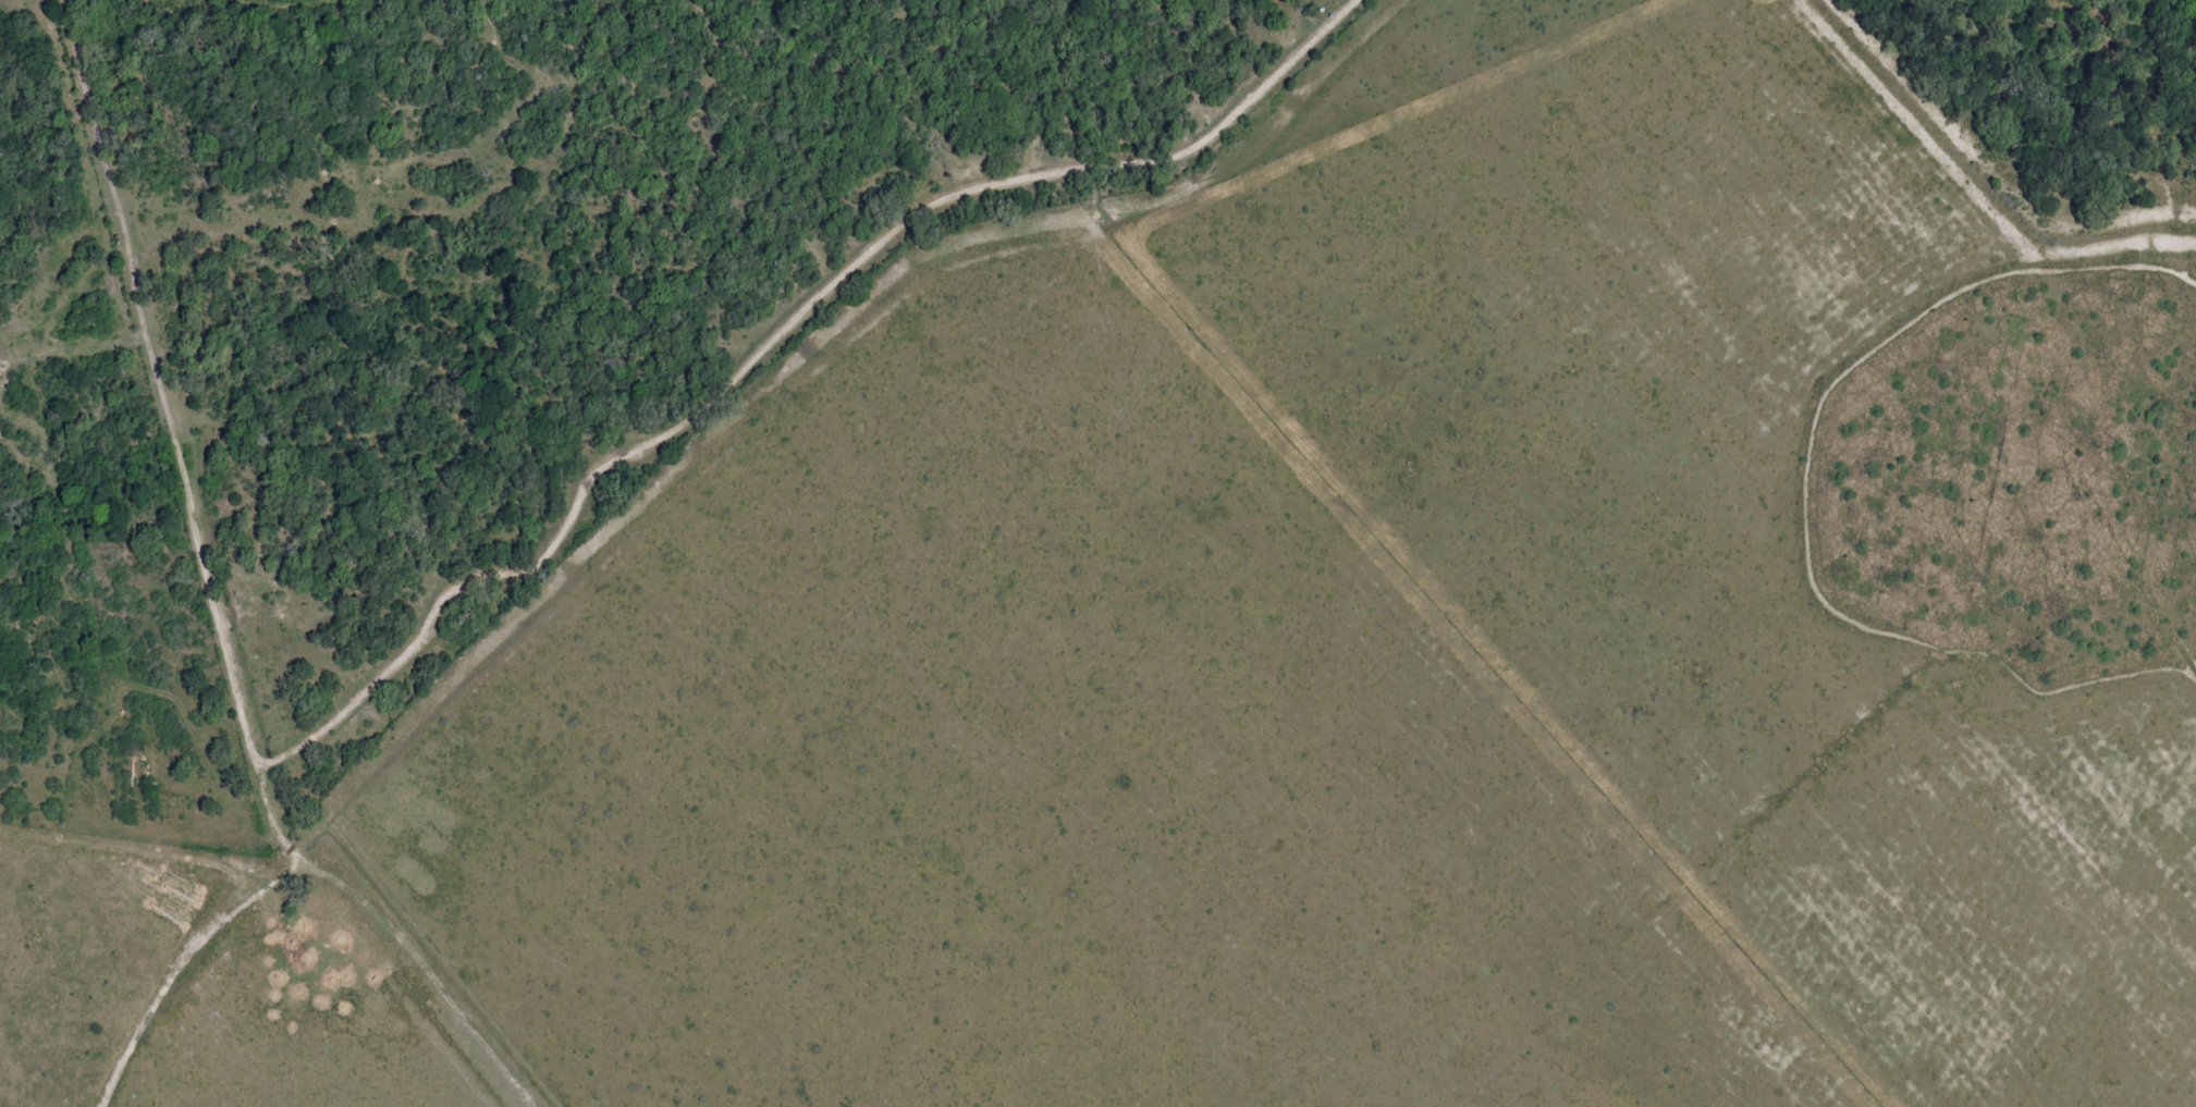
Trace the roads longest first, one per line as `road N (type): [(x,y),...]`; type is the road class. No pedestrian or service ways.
road 1 (track): [(265,762),(323,734),(415,644),(455,578),(547,550),(597,465),(666,438),(936,197),(1168,155),(1242,110),(1357,0)]
road 2 (track): [(66,0),(283,837)]

